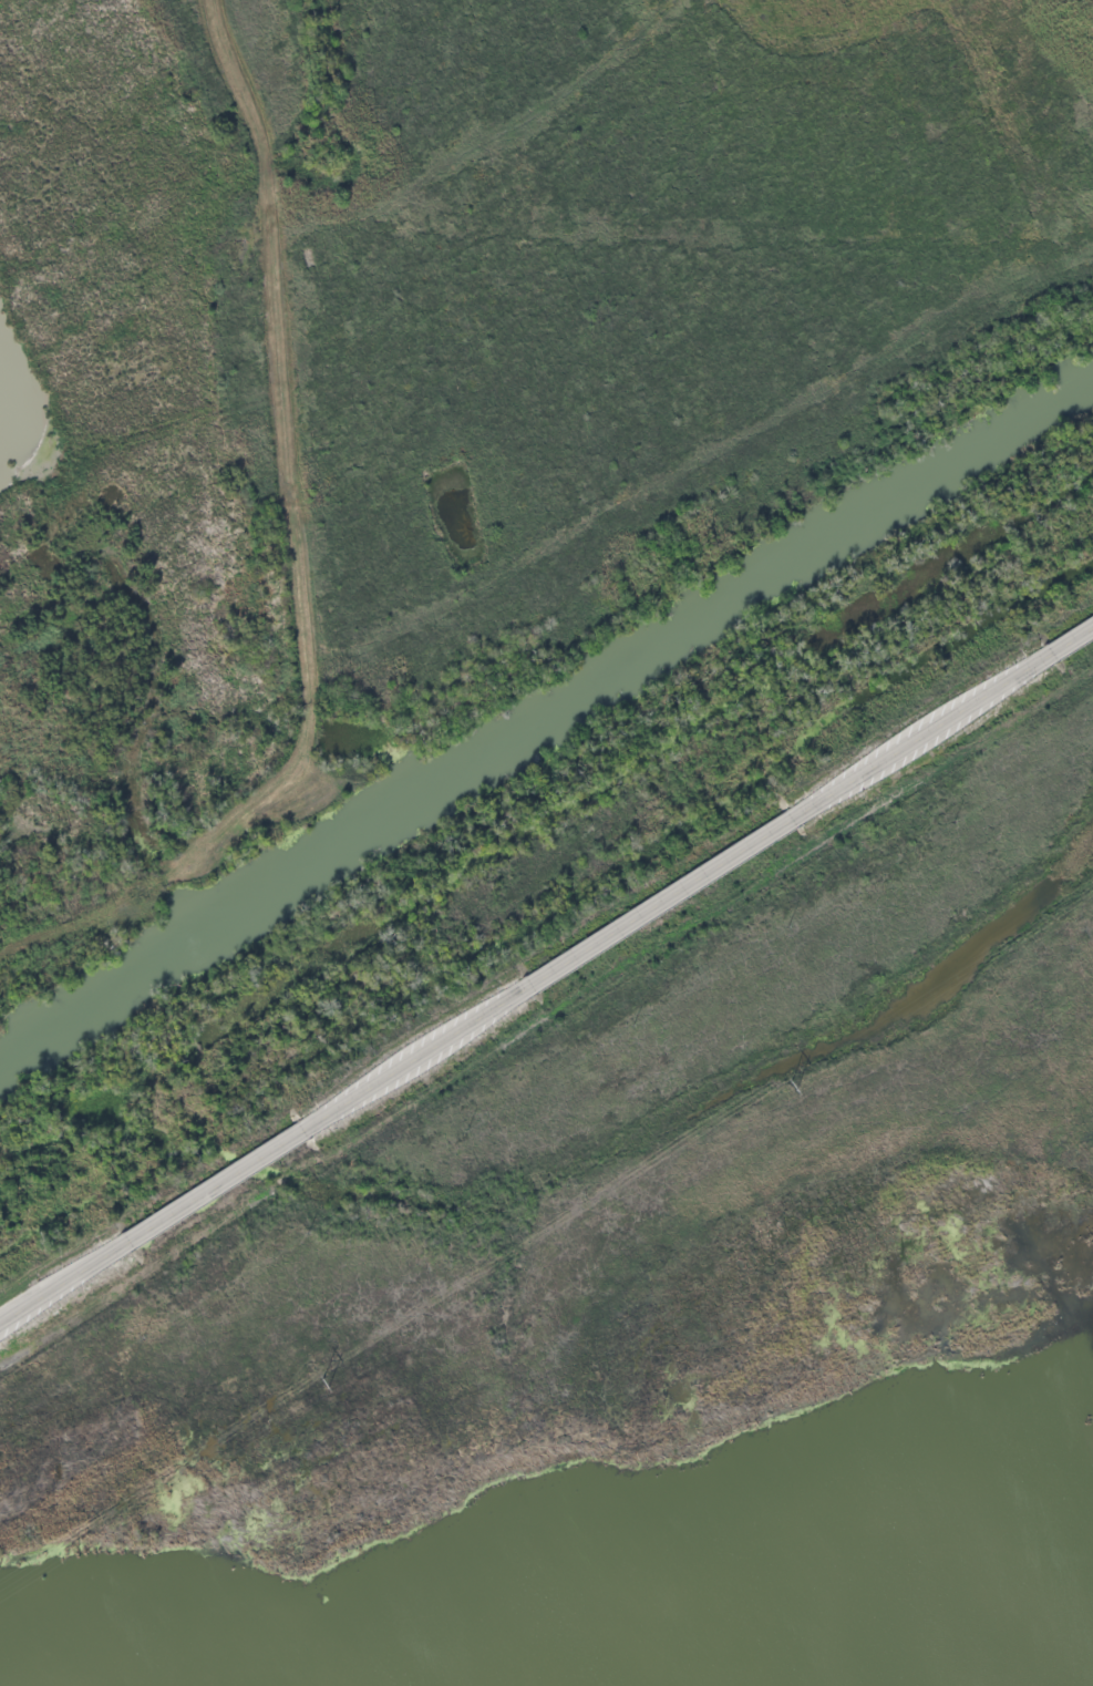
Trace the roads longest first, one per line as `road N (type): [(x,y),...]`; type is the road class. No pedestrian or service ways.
road 1 (primary): [(527,987),(800,814)]
road 2 (primary): [(800,814),(1048,655)]
road 3 (primary): [(310,1127),(527,987)]
road 4 (primary): [(130,1242),(310,1127)]
road 5 (primary): [(0,1324),(130,1242)]

